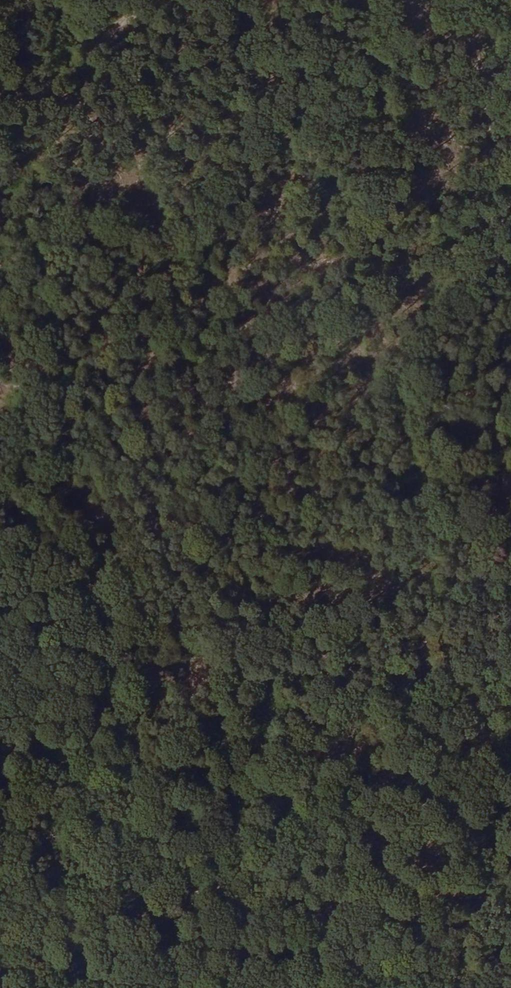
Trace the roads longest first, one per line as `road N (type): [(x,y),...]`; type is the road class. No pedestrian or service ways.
road 1 (track): [(0,478),(414,987)]

